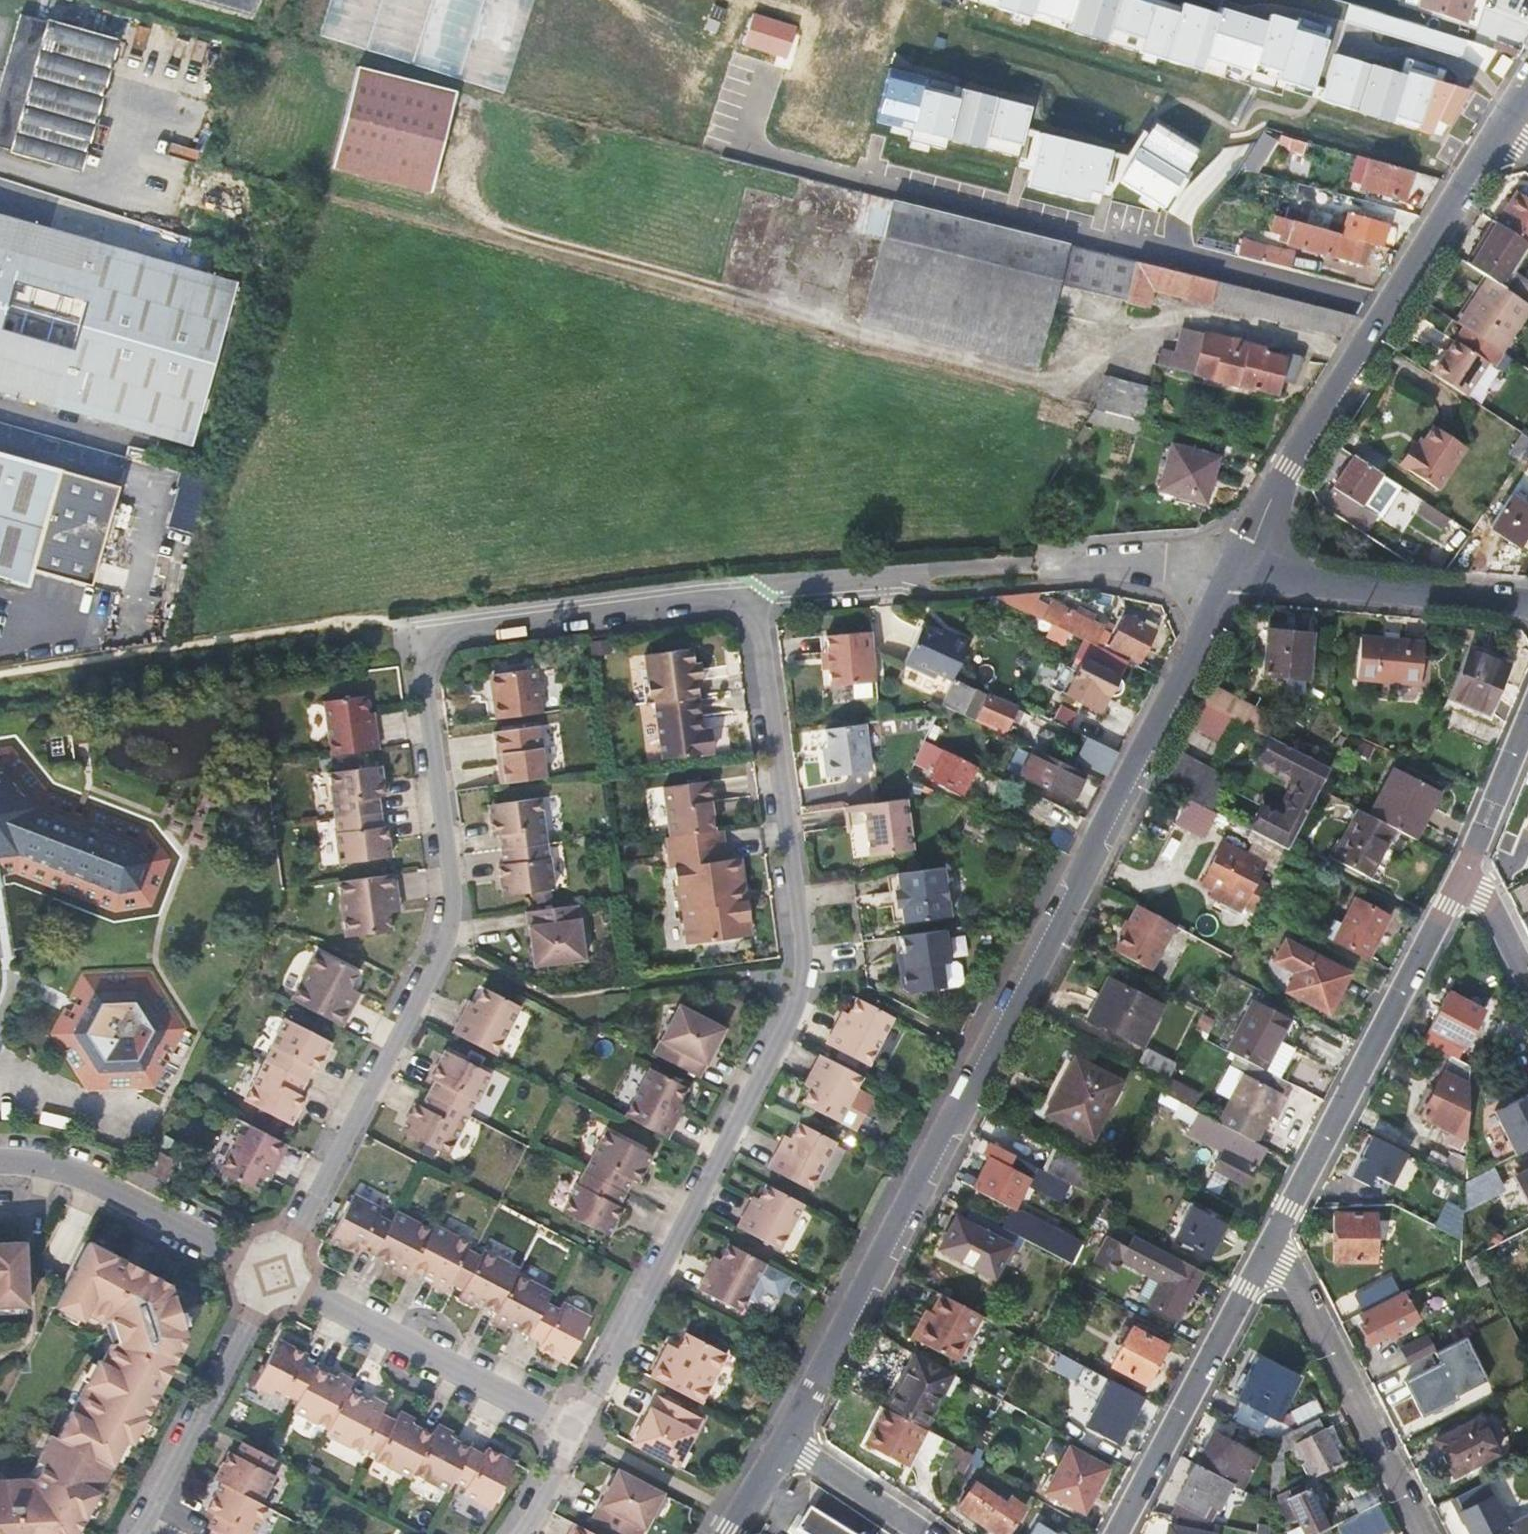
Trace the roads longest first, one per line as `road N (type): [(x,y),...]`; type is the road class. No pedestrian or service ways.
road 1 (tertiary): [(783,1443),(1077,895),(1098,834),(1231,575)]
road 2 (residential): [(569,1429),(797,979),(798,933),(751,591)]
road 3 (residential): [(1385,307),(751,149),(743,139),(760,73)]
road 4 (residential): [(439,650),(427,688),(453,901),(441,954),(274,1279)]
road 5 (residential): [(1462,879),(1264,1254)]
road 6 (residential): [(274,1279),(569,1429)]
road 7 (residential): [(1425,1533),(1296,1279),(1264,1254)]
road 8 (residential): [(439,650),(471,626),(751,591)]
road 9 (residential): [(1264,1254),(1116,1533)]
road 10 (tertiary): [(1231,575),(1385,307)]
road 11 (residential): [(0,1158),(77,1169),(274,1279)]
road 12 (tertiary): [(1231,575),(1527,604)]
road 13 (residential): [(136,1533),(274,1279)]
road 14 (tertiary): [(1385,307),(1495,127)]
road 15 (residential): [(1039,567),(1231,575)]
road 16 (residential): [(751,591),(928,575)]
road 17 (residential): [(1527,719),(1462,879)]
road 18 (residential): [(925,1533),(783,1443)]
road 19 (residential): [(510,1533),(569,1429)]

